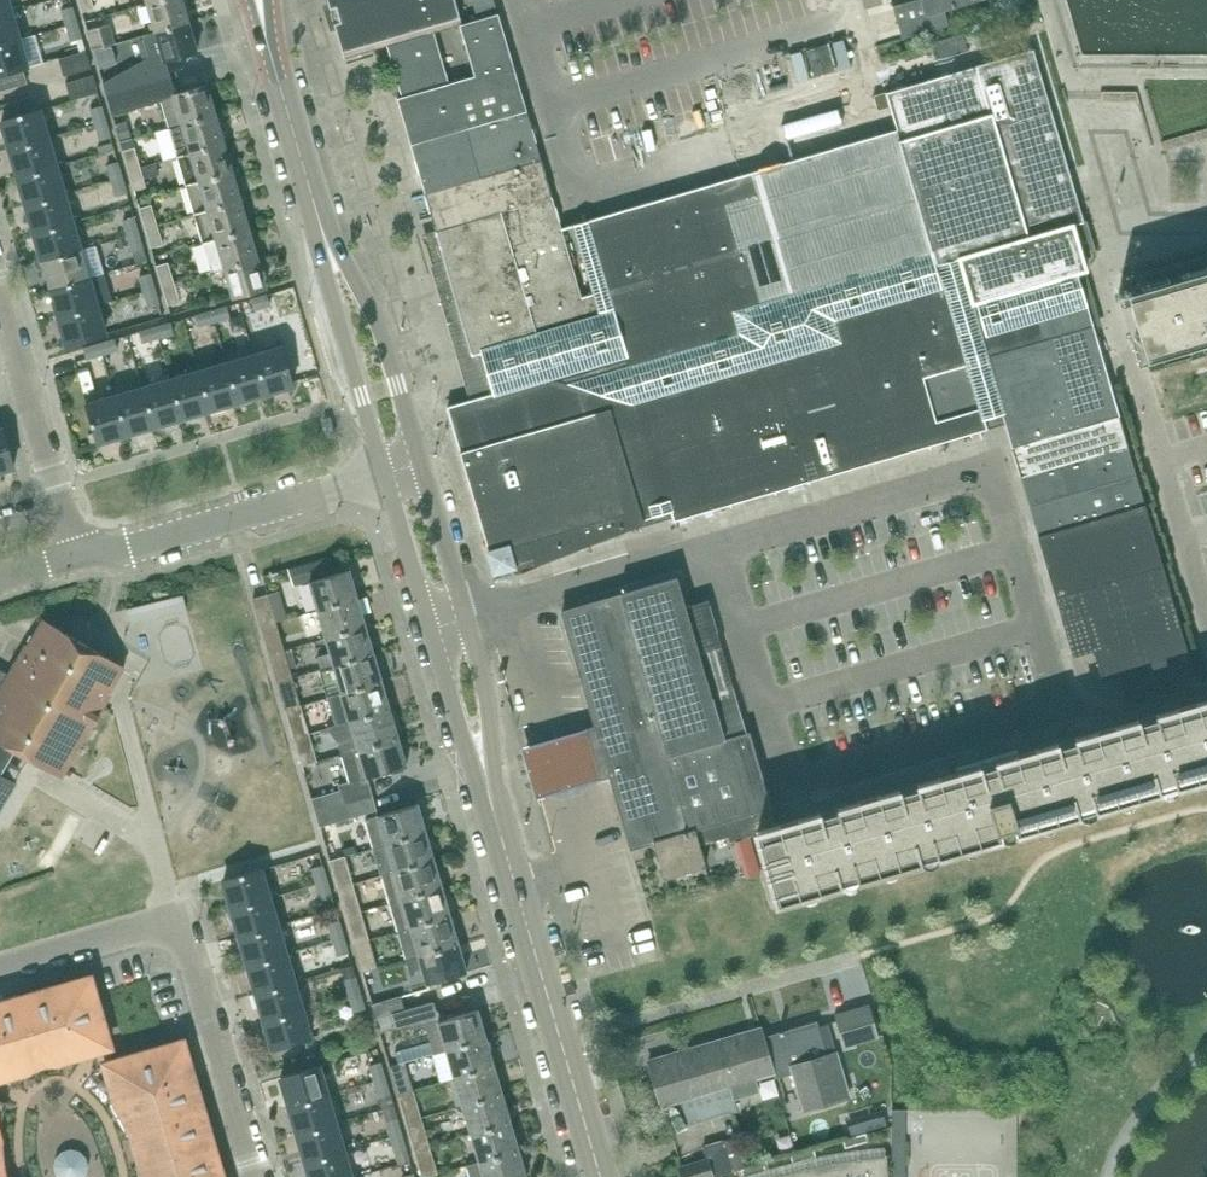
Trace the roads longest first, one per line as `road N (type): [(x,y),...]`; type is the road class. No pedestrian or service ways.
road 1 (tertiary): [(501,843),(492,731),(414,456)]
road 2 (tertiary): [(384,466),(501,843)]
road 3 (tertiary): [(600,1176),(501,843)]
road 4 (residential): [(82,555),(384,466)]
road 5 (residential): [(258,1176),(181,916)]
road 6 (tertiary): [(414,456),(396,385),(320,229)]
road 7 (tertiary): [(320,229),(324,273),(384,466)]
road 8 (residential): [(0,291),(63,495)]
road 9 (residential): [(0,968),(181,916)]
road 10 (tertiary): [(320,229),(272,64)]

